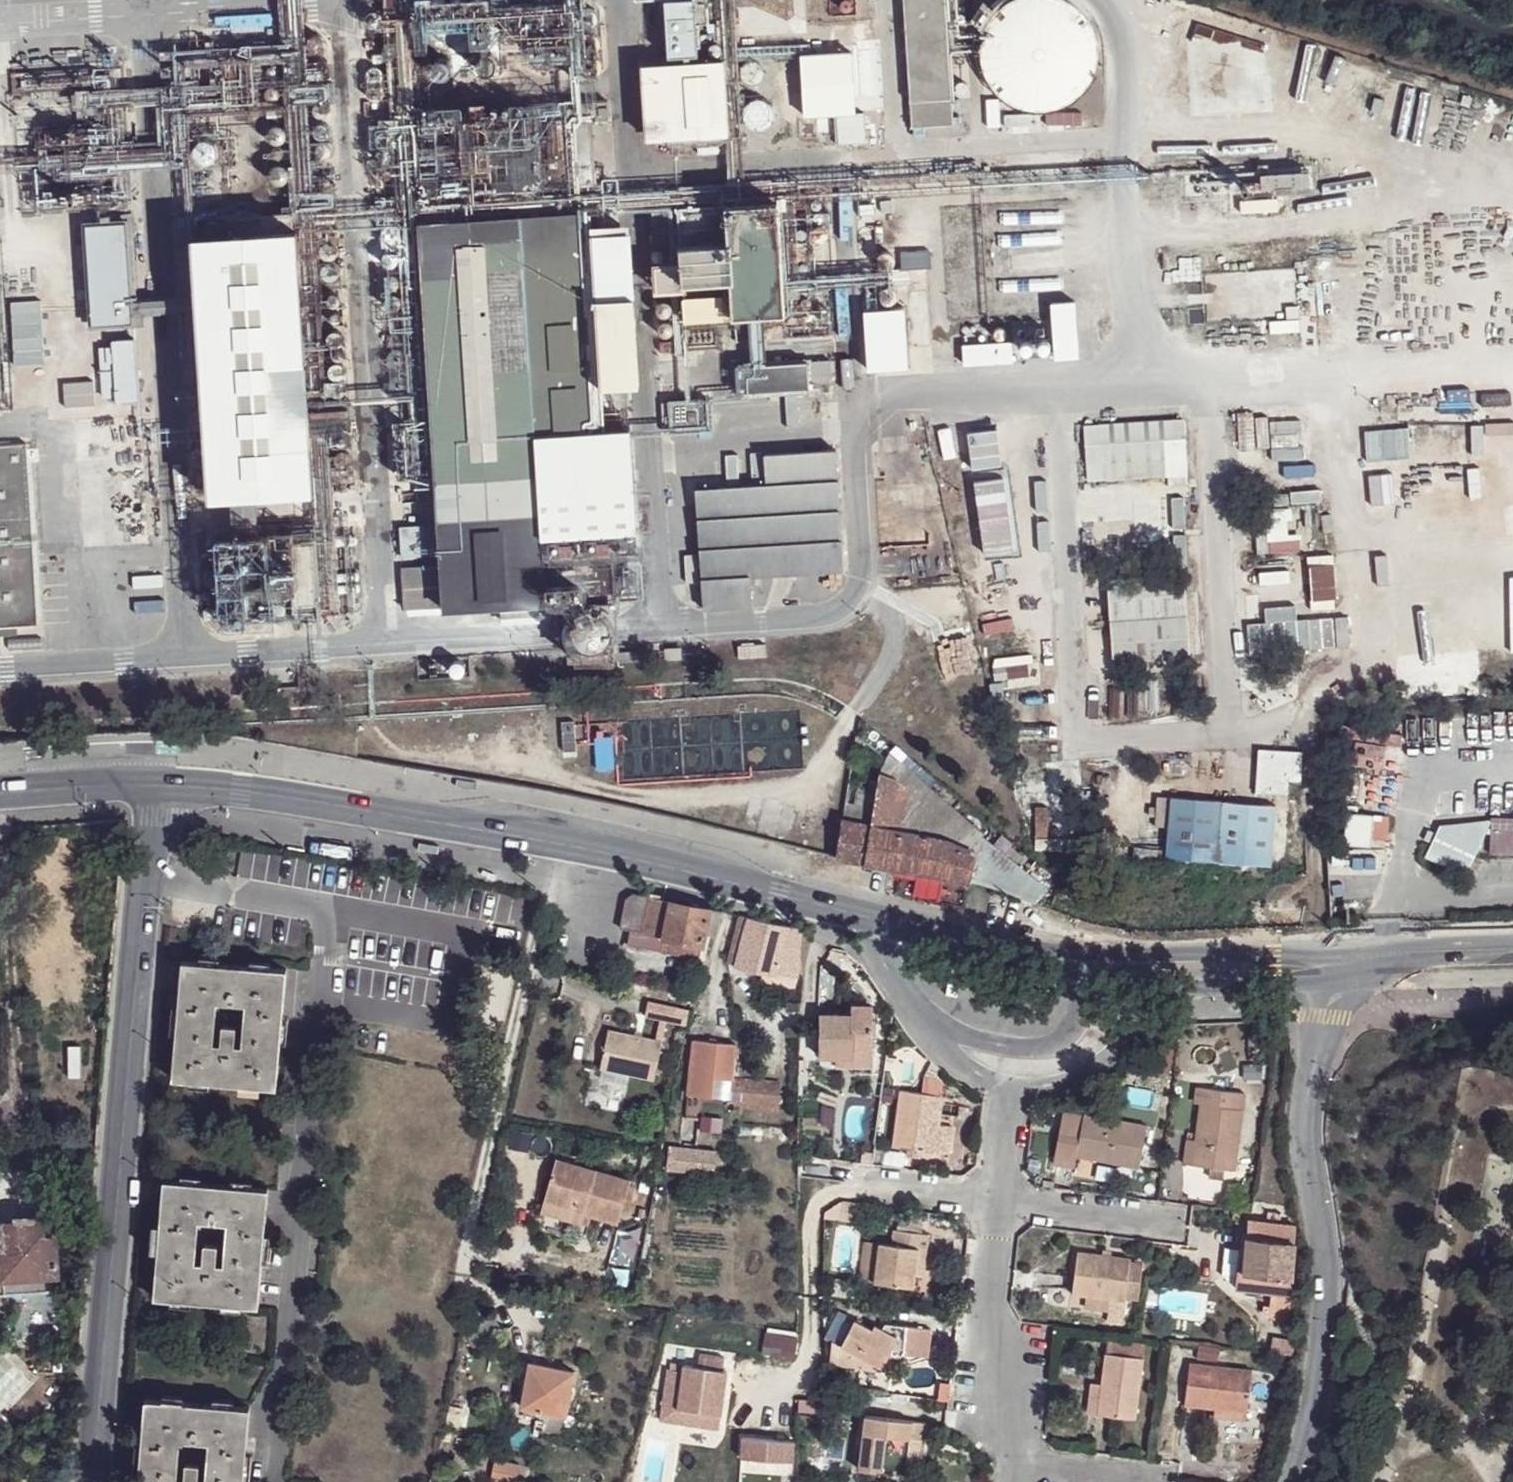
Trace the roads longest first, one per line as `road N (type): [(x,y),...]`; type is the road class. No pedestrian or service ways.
road 1 (secondary): [(856,908),(554,839),(162,782)]
road 2 (residential): [(162,782),(94,1481)]
road 3 (residential): [(1294,1481),(1323,1353),(1329,1281),(1310,1134),(1312,1080)]
road 4 (unclassified): [(1017,1462),(993,1272),(1000,1199)]
road 5 (secondary): [(1312,947),(1082,958)]
road 6 (secondary): [(856,908),(1057,961)]
road 7 (unclassified): [(932,1032),(1037,1048),(1067,1035),(1078,1016),(1082,970)]
road 8 (residential): [(1011,1090),(1062,1085),(1100,1067),(1177,985)]
road 9 (secondary): [(1494,942),(1312,947)]
road 10 (unclassified): [(1162,1220),(1000,1199)]
road 11 (residential): [(1494,942),(1468,961),(1338,971)]
road 12 (secondary): [(162,782),(0,792)]
road 13 (secondary): [(1351,982),(1512,977)]
road 14 (unclassified): [(1000,1199),(841,1182)]
road 15 (unclassified): [(856,908),(932,1032)]
road 16 (secondary): [(1177,985),(1322,983)]
road 17 (unclassified): [(1160,1481),(1017,1462)]

